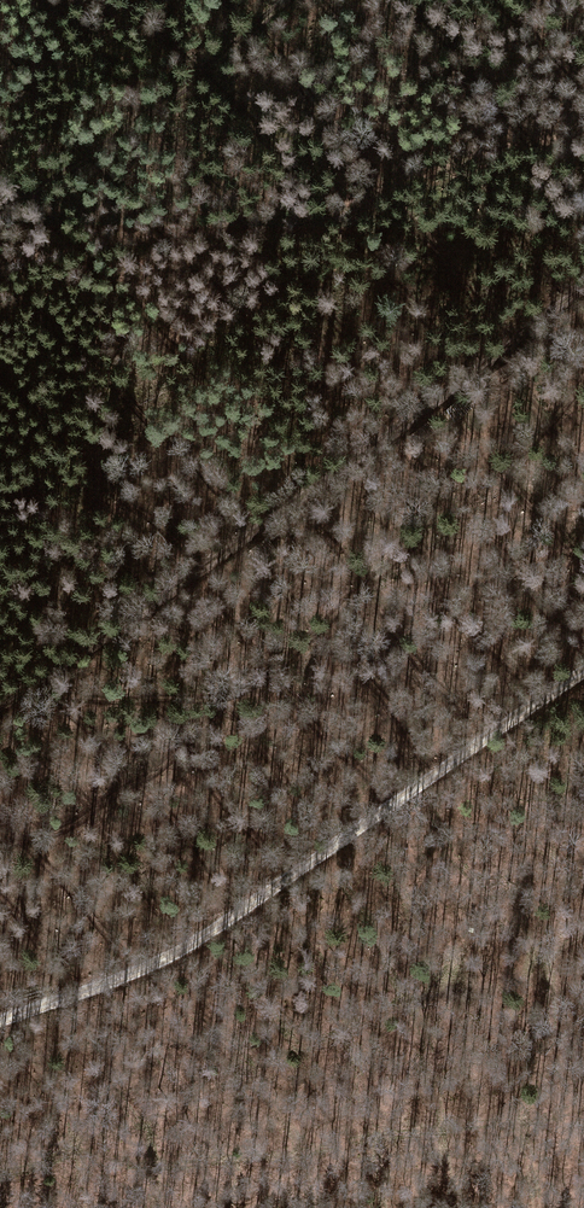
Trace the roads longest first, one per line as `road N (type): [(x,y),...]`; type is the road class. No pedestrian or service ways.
road 1 (track): [(583,294),(0,702)]
road 2 (track): [(583,669),(223,927),(131,975),(0,1019)]
road 3 (track): [(0,265),(131,236),(356,206),(420,173),(583,133)]
road 4 (track): [(282,0),(176,90),(0,216)]

